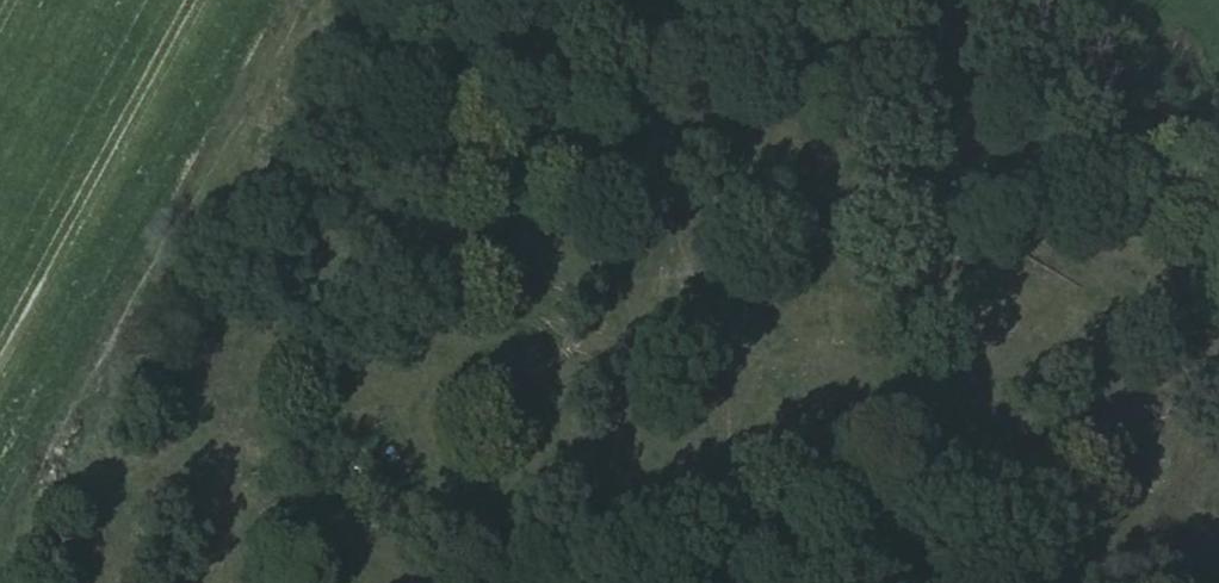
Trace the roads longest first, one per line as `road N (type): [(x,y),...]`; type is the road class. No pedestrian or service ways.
road 1 (track): [(1079,0),(1218,139)]

